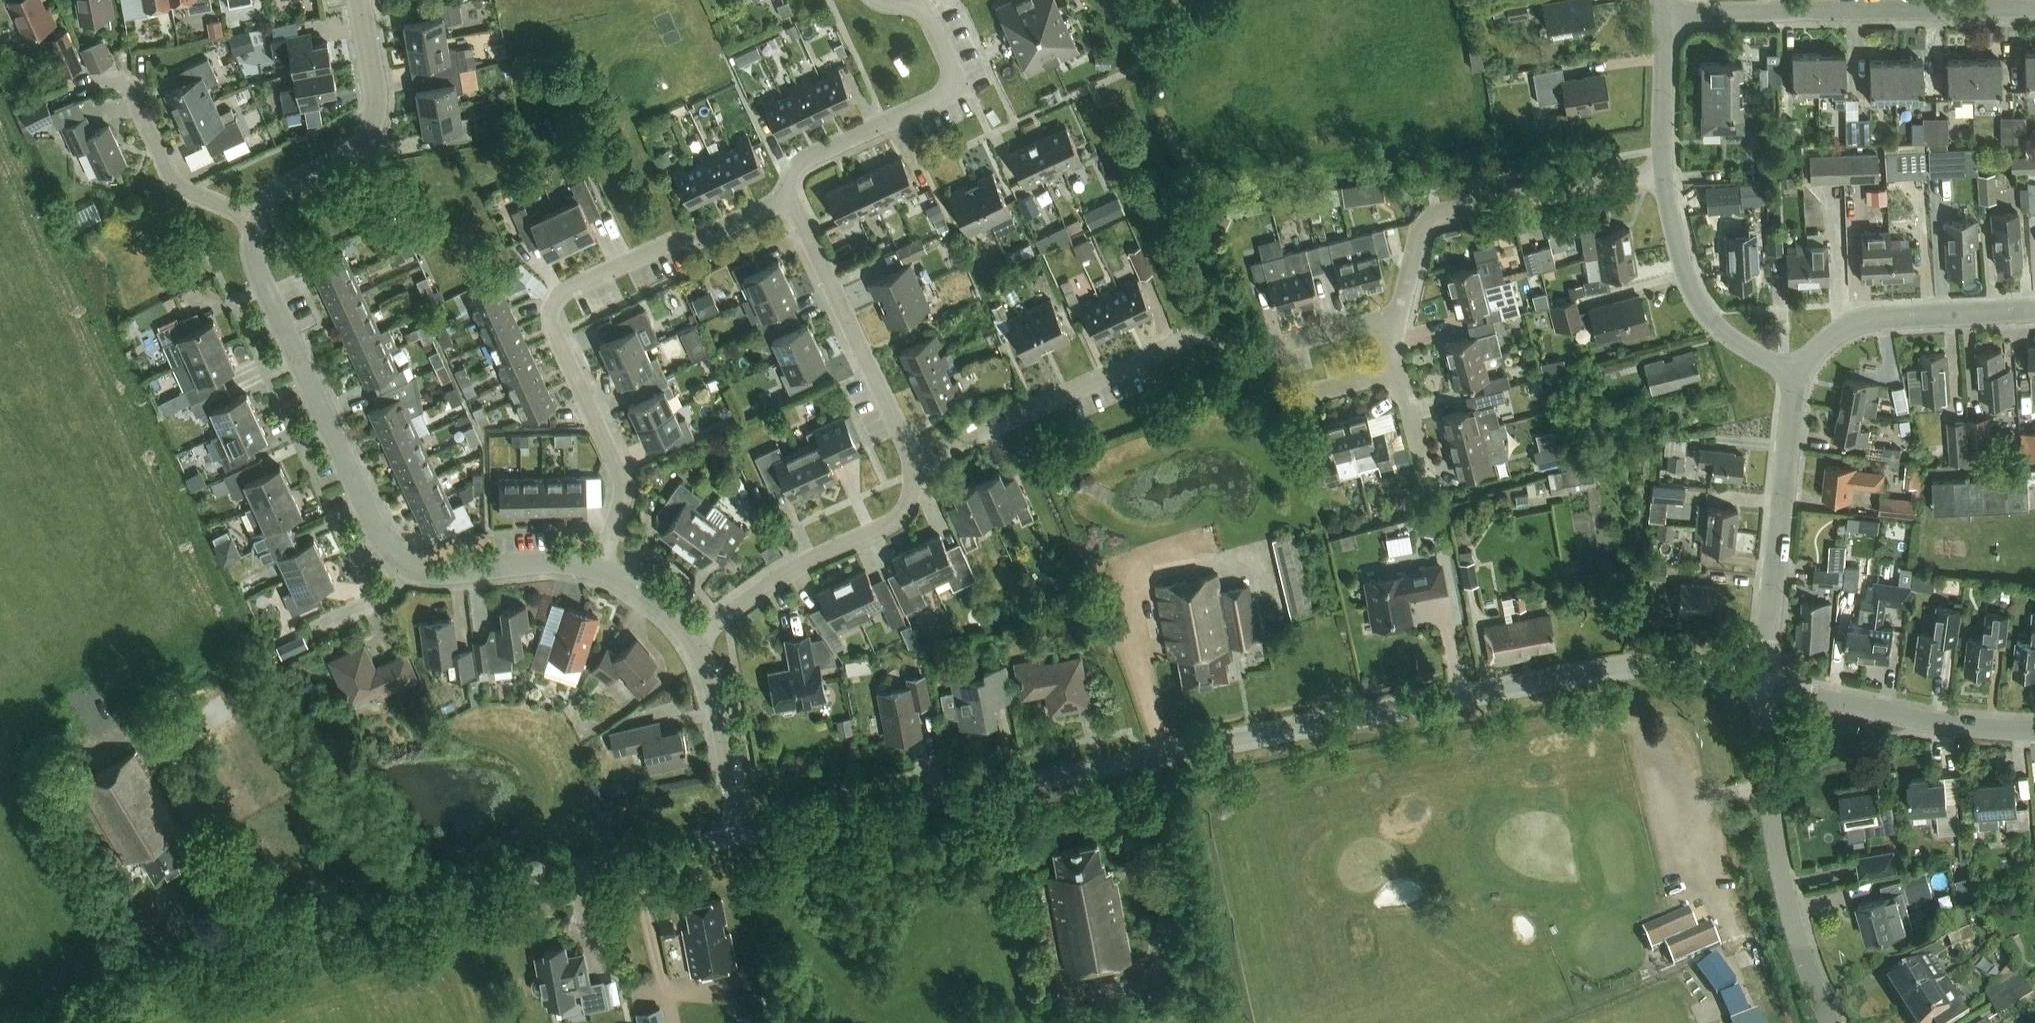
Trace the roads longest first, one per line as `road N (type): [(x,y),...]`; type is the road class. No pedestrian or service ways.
road 1 (tertiary): [(744,837),(1615,672),(1676,669),(1761,681)]
road 2 (residential): [(605,571),(565,562),(445,574),(414,567),(379,526),(257,268),(254,215)]
road 3 (residential): [(605,571),(623,479),(554,319),(560,296),(651,250),(794,198)]
road 4 (tertiary): [(363,910),(744,837)]
road 5 (residential): [(2034,7),(1662,16)]
road 6 (unclassified): [(1829,1022),(1783,890),(1761,681)]
road 7 (residential): [(1395,314),(1417,233),(1438,214),(1661,171)]
road 8 (residential): [(794,198),(793,176),(806,158),(950,84),(927,18),(876,0)]
road 9 (residential): [(1798,376),(1761,681)]
road 10 (residential): [(913,466),(1192,341)]
road 11 (tertiary): [(363,910),(278,930),(200,961),(86,1022)]
road 12 (residential): [(695,642),(801,566),(894,522),(912,494),(913,466)]
road 13 (residential): [(913,466),(794,198)]
road 14 (residential): [(254,215),(277,191),(351,154),(373,129),(377,94),(360,0)]
road 15 (tertiary): [(1761,681),(1976,730),(2034,734)]
road 16 (residential): [(1798,376),(1752,351),(1709,311),(1676,241),(1661,171)]
road 17 (residential): [(2034,311),(1877,319),(1824,338),(1798,376)]
road 18 (residential): [(254,215),(172,180),(139,112),(79,100)]
road 19 (residential): [(744,837),(720,704),(695,642)]
road 20 (residential): [(1661,171),(1662,16)]
road 21 (residential): [(1273,347),(1395,314)]

